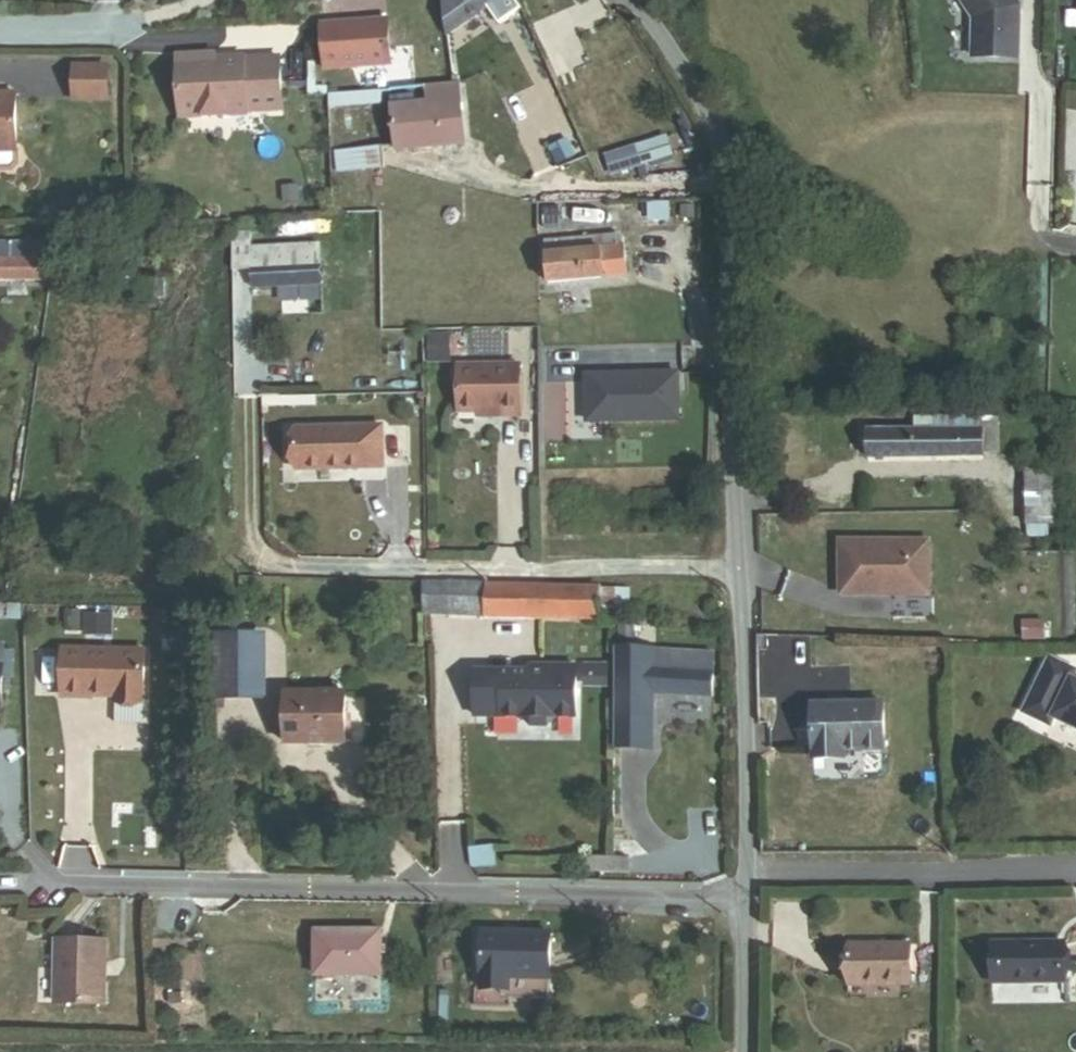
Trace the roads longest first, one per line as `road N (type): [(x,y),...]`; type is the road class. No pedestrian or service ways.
road 1 (residential): [(639,0),(694,83),(724,172),(745,1051)]

